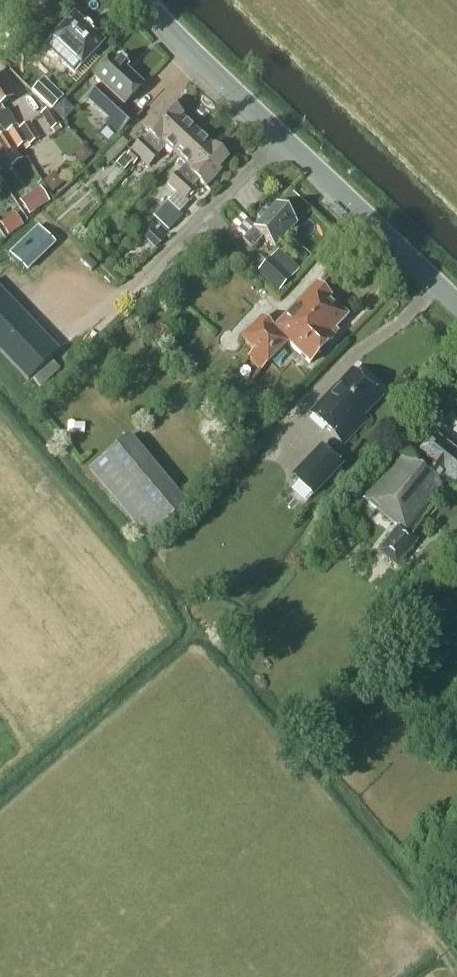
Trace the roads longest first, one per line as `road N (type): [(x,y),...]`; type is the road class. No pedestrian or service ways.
road 1 (tertiary): [(456,306),(146,0)]

